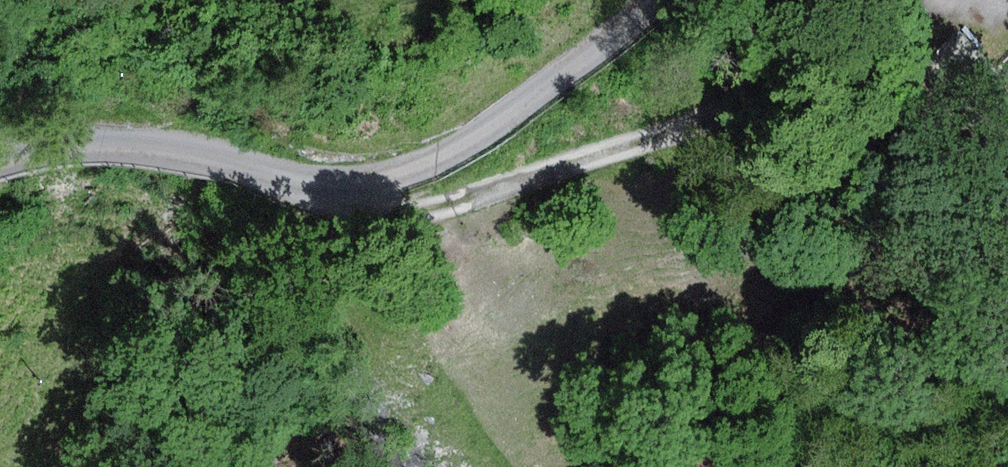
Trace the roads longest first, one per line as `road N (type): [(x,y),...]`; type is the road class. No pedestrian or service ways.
road 1 (track): [(350,184),(371,206),(425,204),(596,153),(874,87),(1007,14)]
road 2 (unclassified): [(0,161),(68,148),(350,184),(431,156),(555,85),(635,0)]

